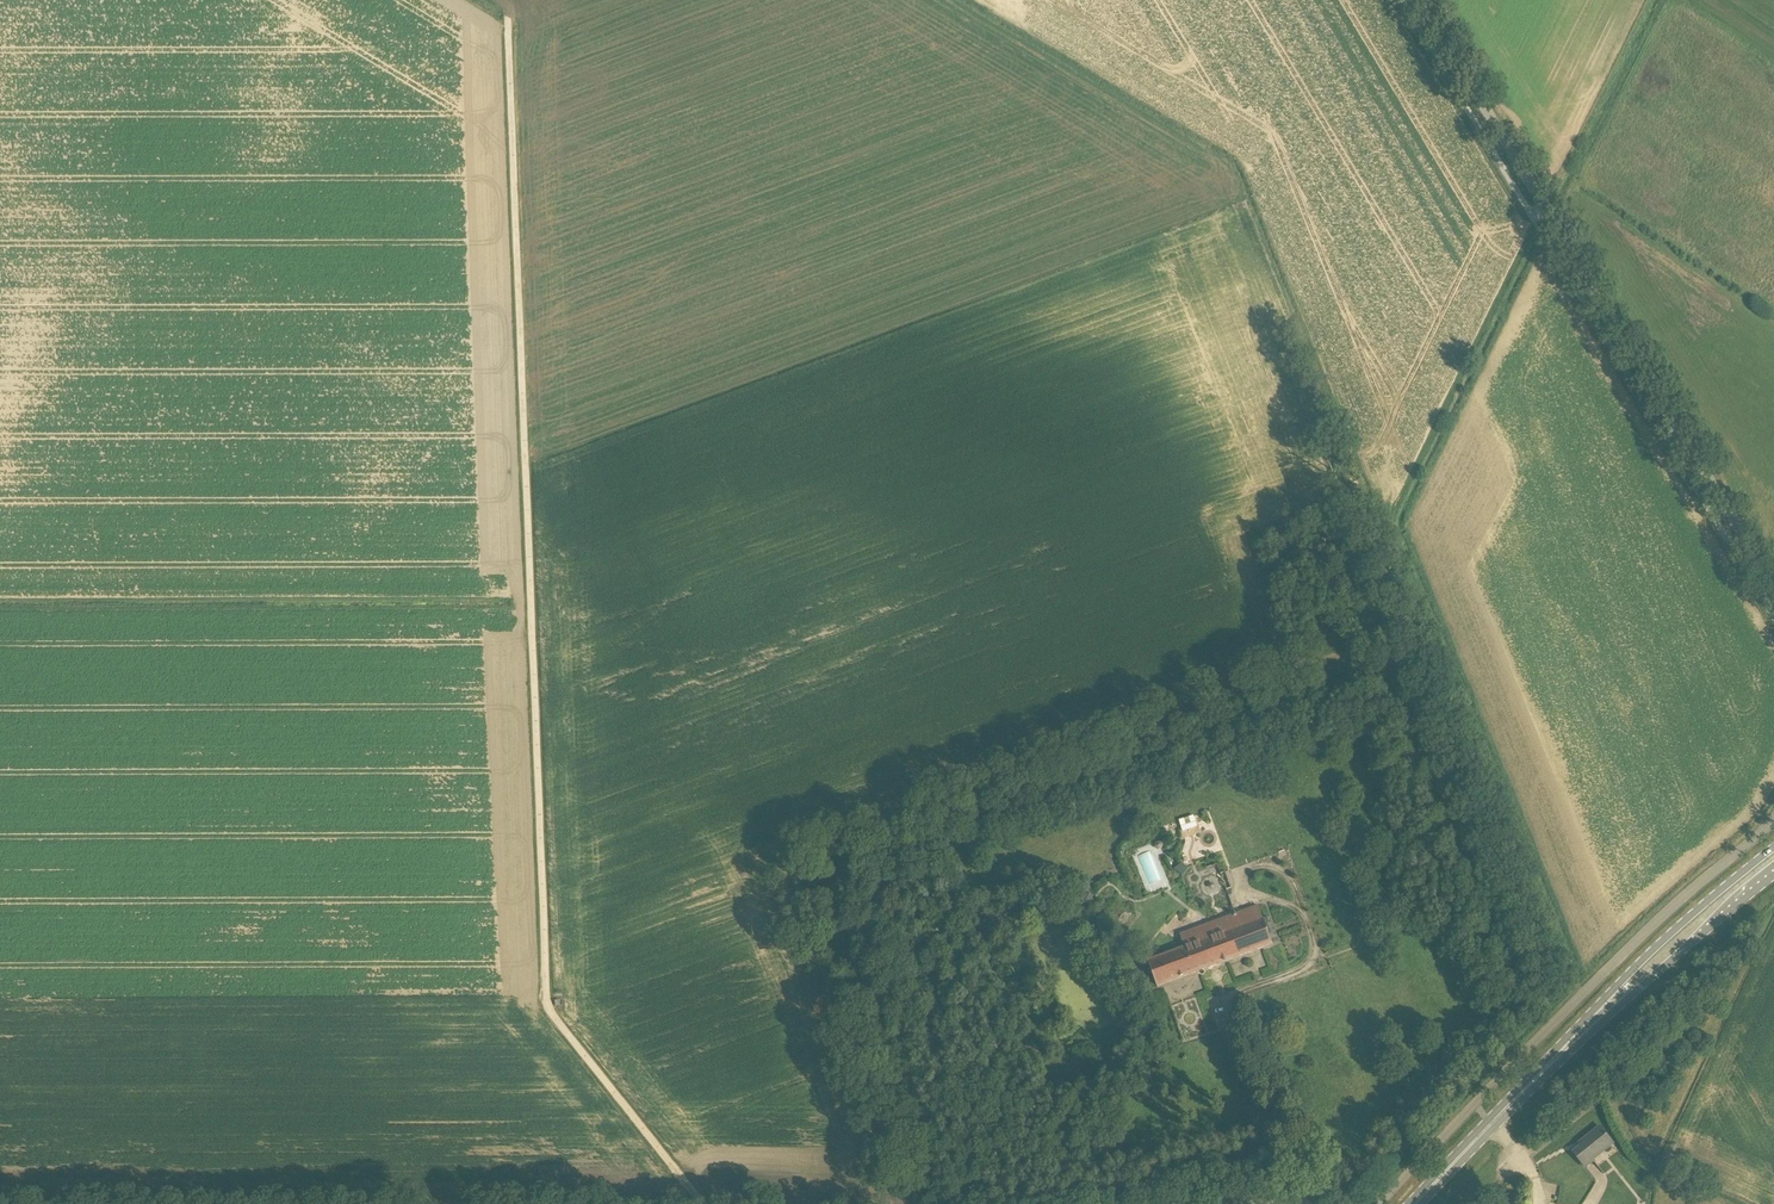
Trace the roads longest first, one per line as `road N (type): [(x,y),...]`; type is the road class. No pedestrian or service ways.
road 1 (track): [(508,18),(547,1003),(702,1203)]
road 2 (unclassified): [(1420,0),(1773,586)]
road 3 (unclassified): [(1381,1203),(1581,996),(1773,820)]
road 4 (primary): [(1415,1203),(1592,1022)]
road 5 (primary): [(1773,849),(1690,915),(1592,1022)]
road 6 (primary): [(1592,1022),(1773,877)]

